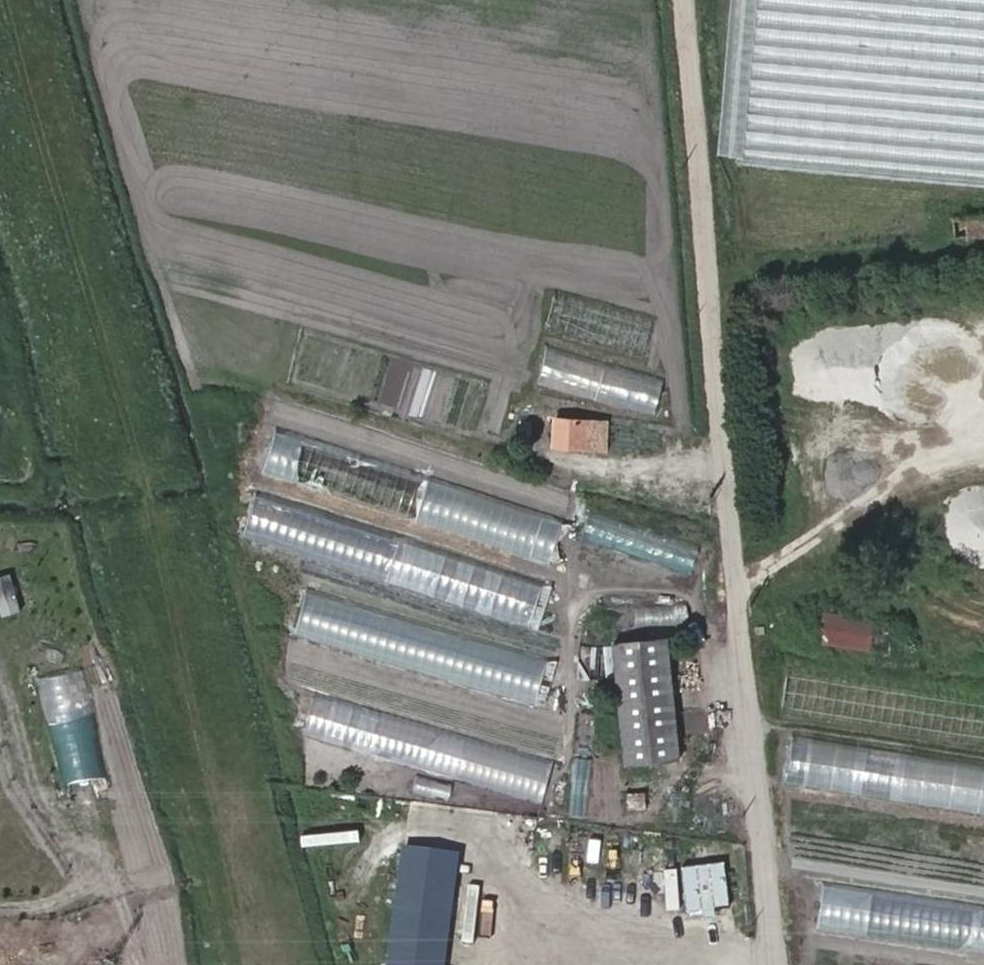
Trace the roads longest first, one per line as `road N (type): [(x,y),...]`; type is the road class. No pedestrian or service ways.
road 1 (track): [(6,0),(259,885),(257,964)]

